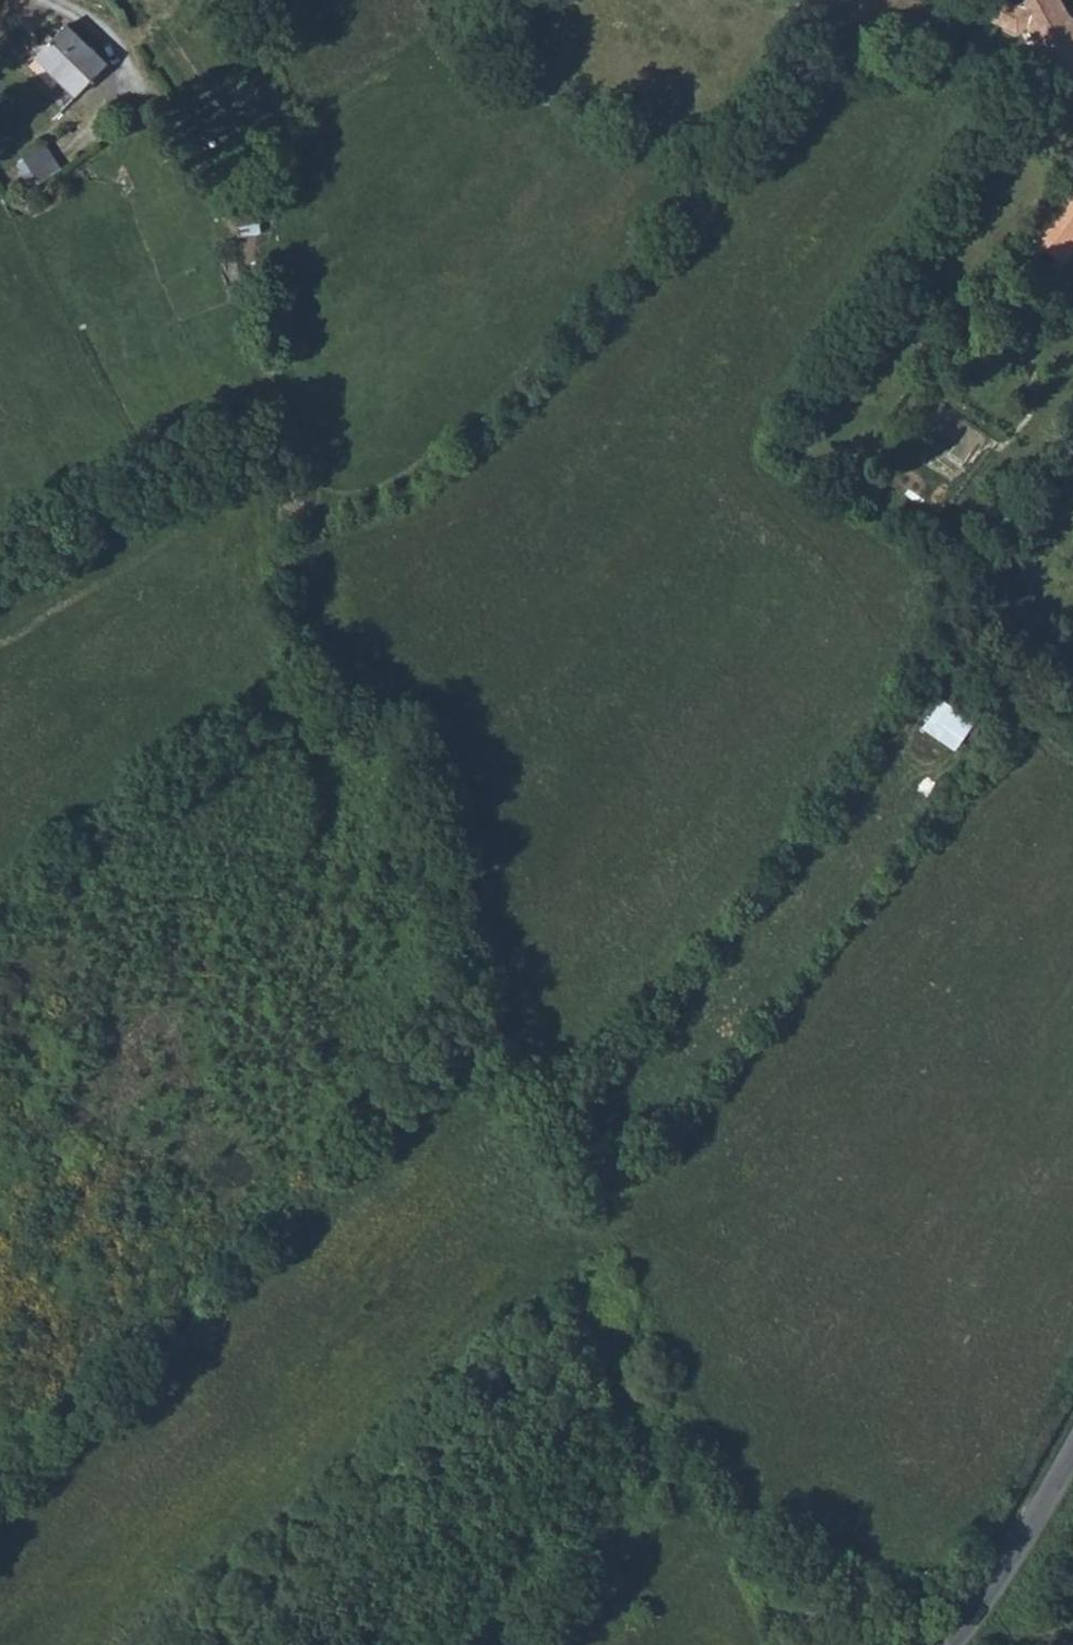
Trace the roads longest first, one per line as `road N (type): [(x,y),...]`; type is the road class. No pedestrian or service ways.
road 1 (unclassified): [(952,1644),(1072,1454)]

